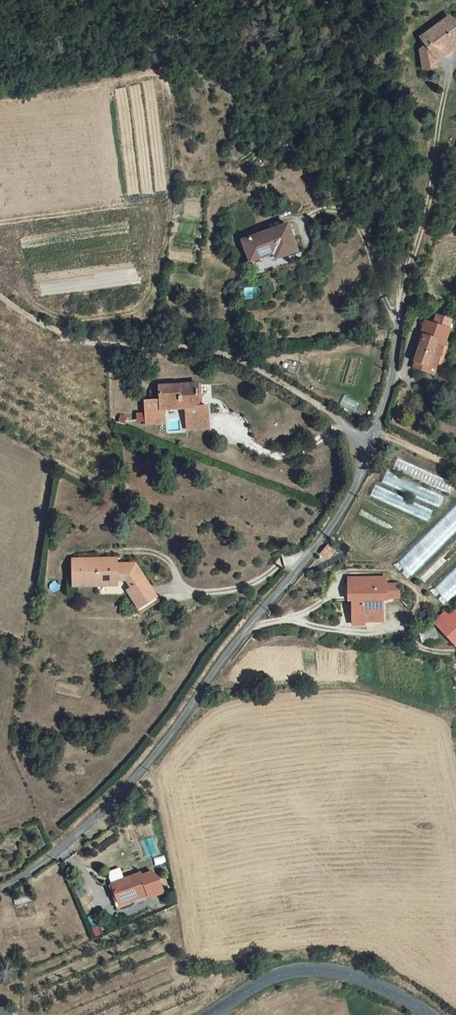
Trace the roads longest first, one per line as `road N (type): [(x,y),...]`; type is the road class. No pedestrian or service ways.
road 1 (unclassified): [(0,887),(123,786),(338,521),(388,404),(399,317)]
road 2 (track): [(455,469),(388,438),(364,440),(225,355),(95,345),(34,322),(0,296)]
road 3 (track): [(399,317),(387,24),(394,0)]
road 4 (track): [(251,621),(289,611),(322,624),(373,626),(399,617),(390,572),(332,569),(321,587)]
road 5 (track): [(399,317),(433,198),(453,70)]
road 6 (secondary): [(428,1014),(355,975),(325,970),(266,979),(211,1014)]
road 7 (track): [(296,563),(277,553),(252,575),(194,584),(179,581),(141,543),(110,543)]

